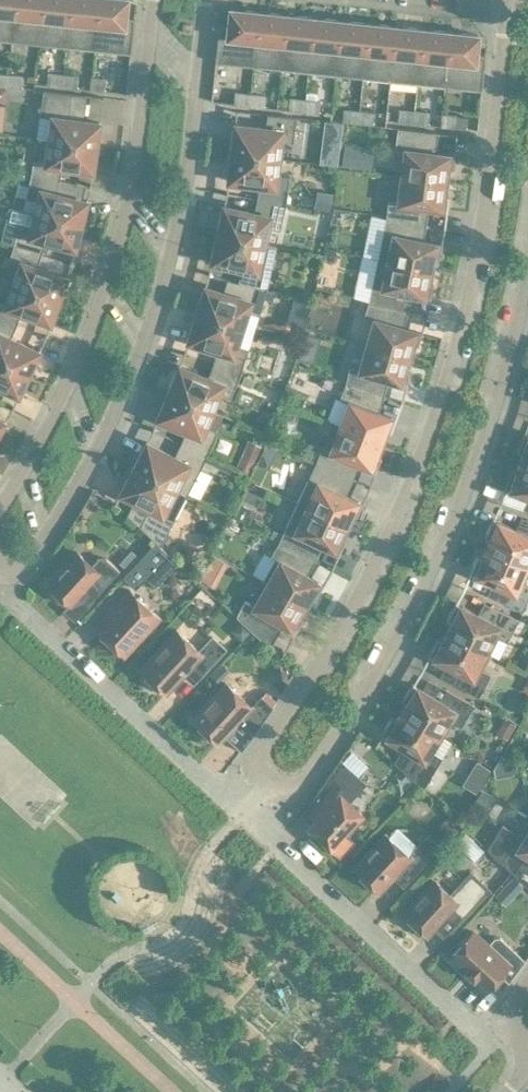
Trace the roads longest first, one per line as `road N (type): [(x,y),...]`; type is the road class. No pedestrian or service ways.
road 1 (residential): [(0,571),(10,577),(84,476),(166,306),(189,212),(206,0)]
road 2 (residential): [(153,0),(140,145),(106,295),(72,384),(0,505)]
road 3 (residential): [(378,572),(254,760),(289,793),(369,698),(428,586)]
road 4 (residential): [(508,0),(486,188),(462,299)]
road 5 (residential): [(428,586),(487,450),(522,314)]
road 6 (residential): [(462,299),(424,445),(378,572)]

